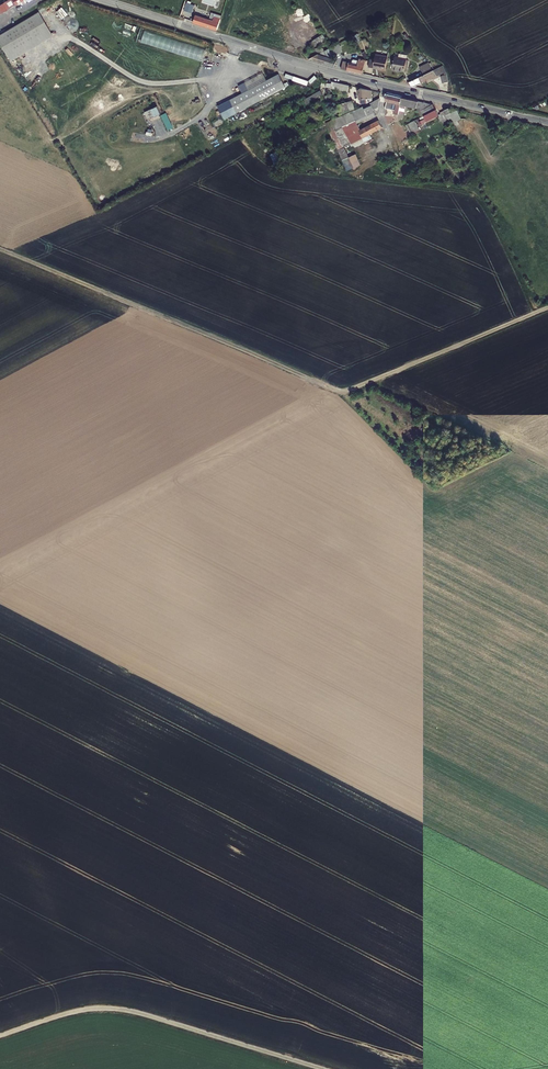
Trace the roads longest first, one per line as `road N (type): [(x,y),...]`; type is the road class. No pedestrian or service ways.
road 1 (track): [(0,248),(340,393),(547,307)]
road 2 (residential): [(104,0),(327,71),(547,123)]
road 3 (track): [(0,1037),(70,1013),(118,1009),(318,1068)]

